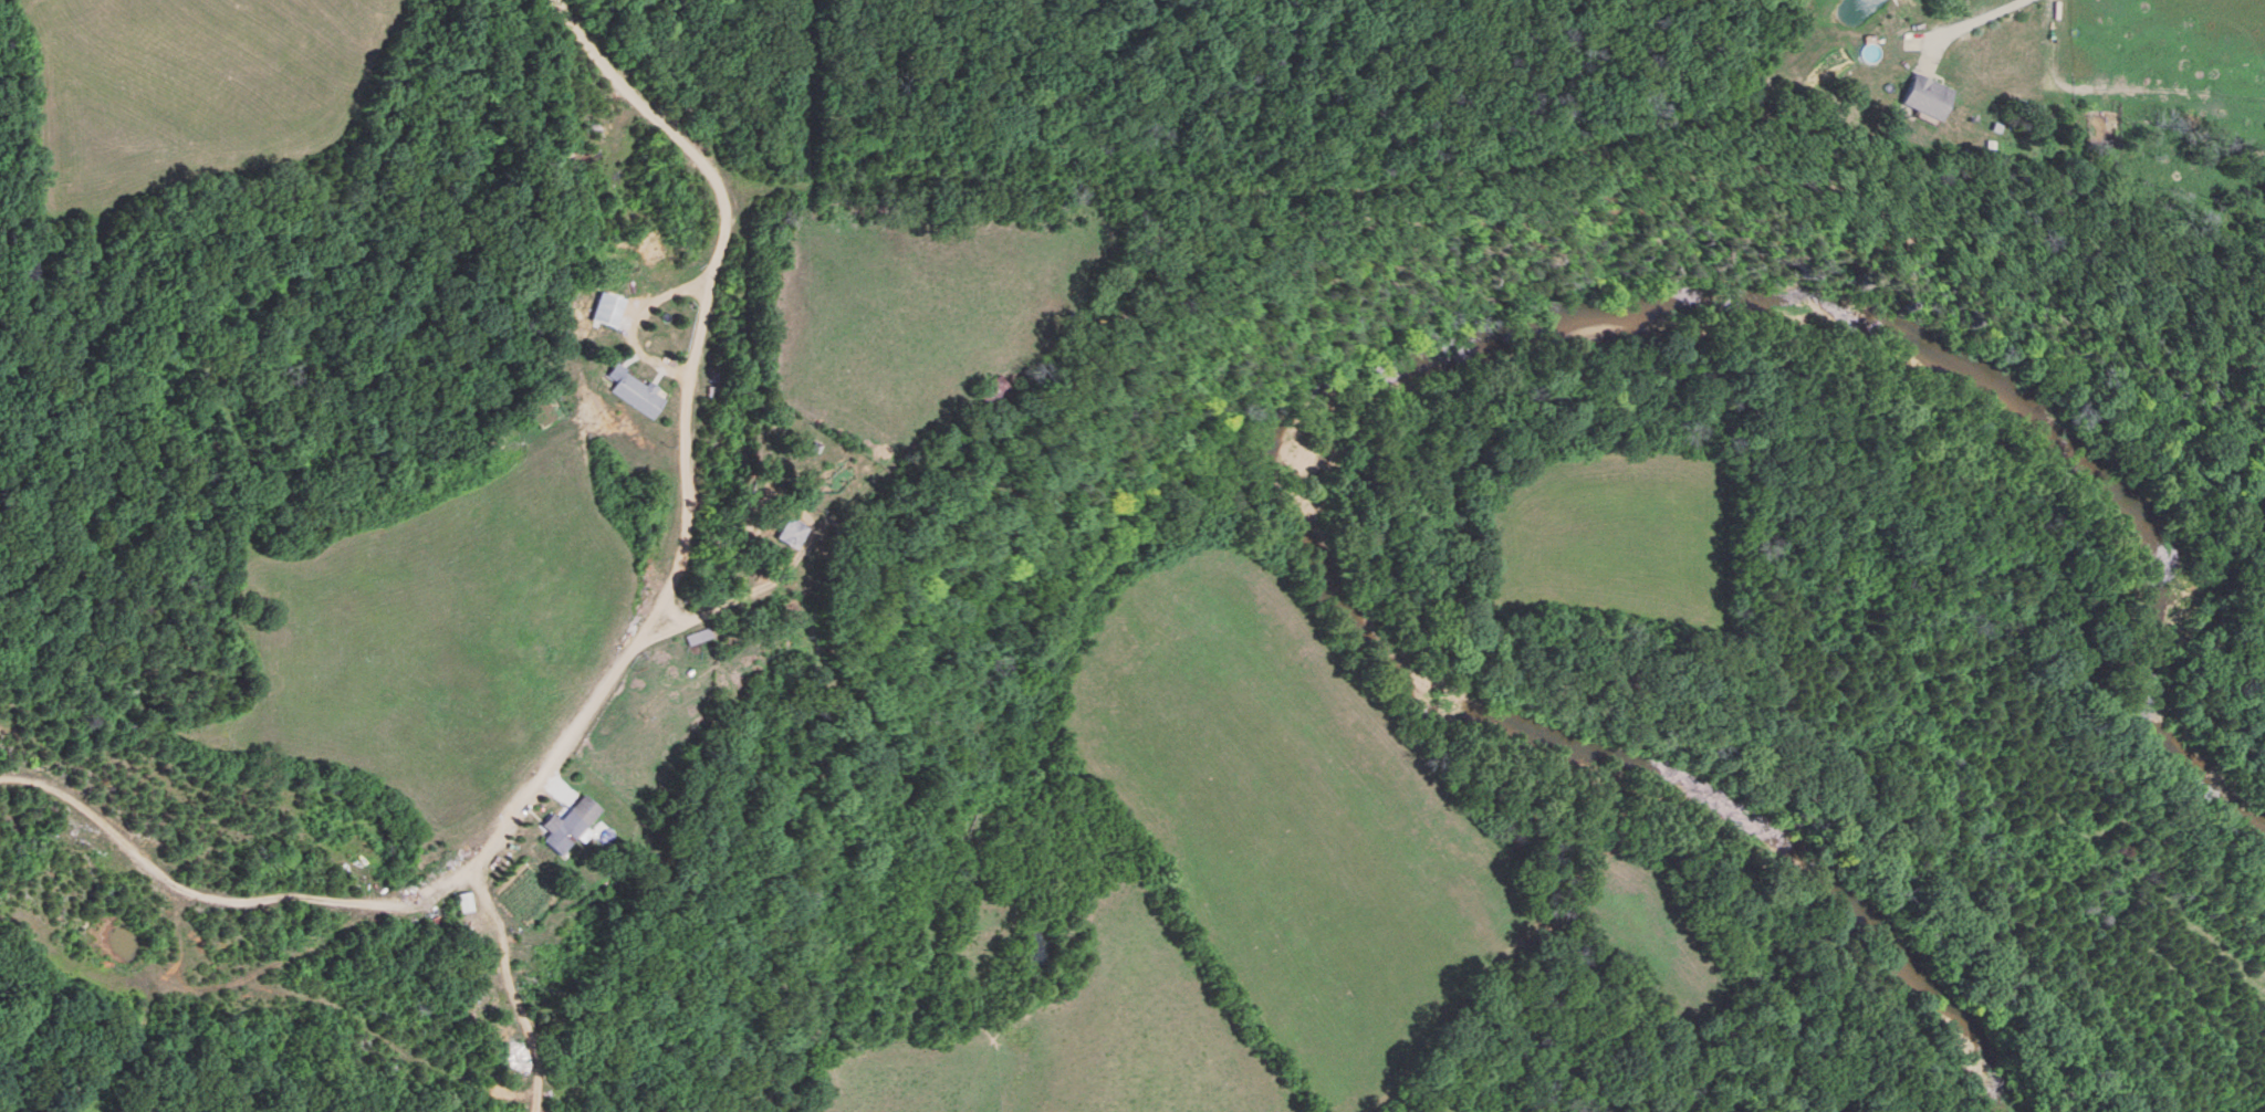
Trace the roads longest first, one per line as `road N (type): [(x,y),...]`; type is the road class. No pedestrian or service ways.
road 1 (residential): [(722,177),(720,258),(690,439),(693,525),(677,586),(530,804),(474,868),(389,906),(226,900),(155,869),(98,817)]
road 2 (residential): [(722,177),(617,102),(289,0)]
road 3 (residential): [(606,0),(722,177)]
road 4 (residential): [(721,0),(722,177)]

